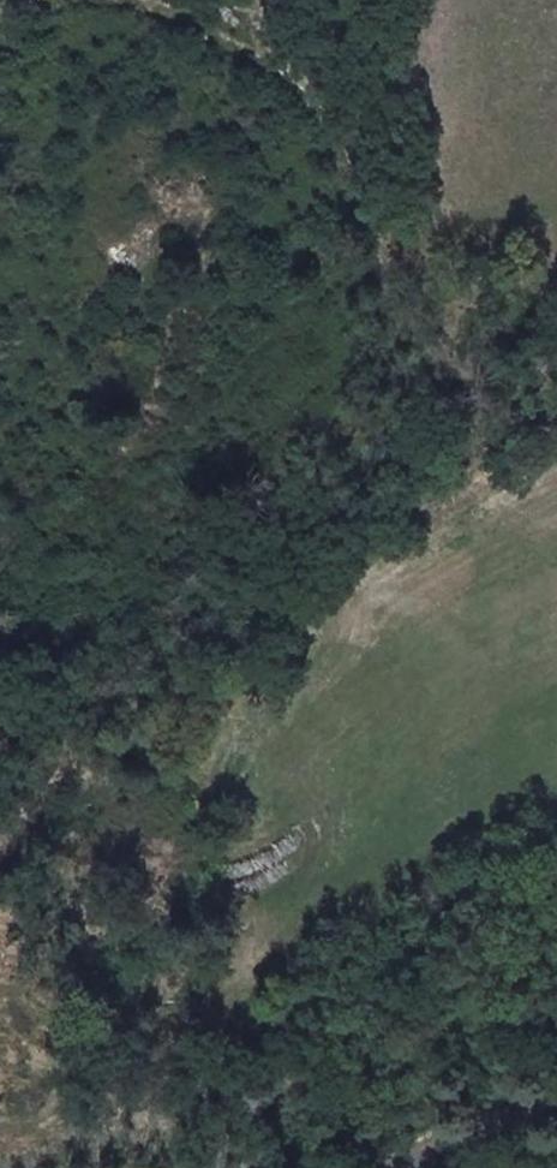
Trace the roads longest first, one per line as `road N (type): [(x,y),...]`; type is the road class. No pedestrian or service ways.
road 1 (unclassified): [(556,1096),(394,1167)]

